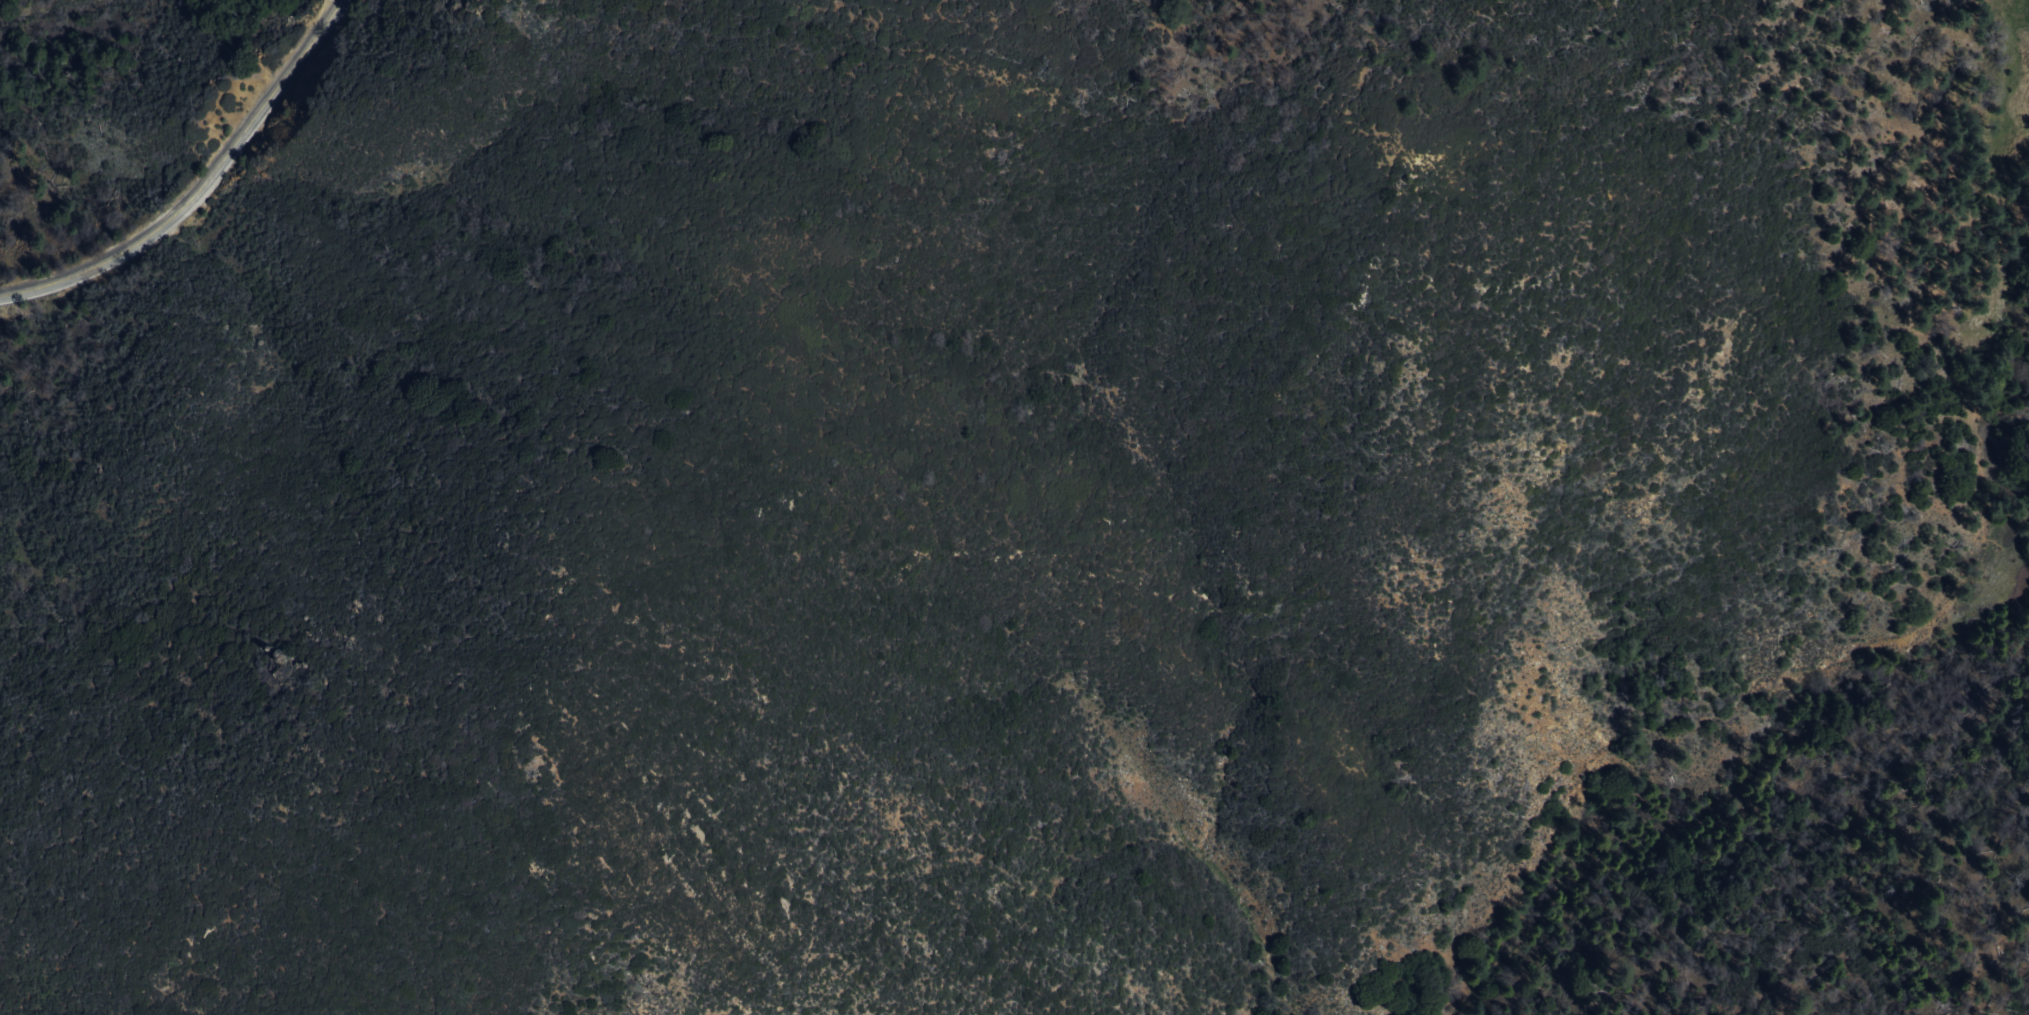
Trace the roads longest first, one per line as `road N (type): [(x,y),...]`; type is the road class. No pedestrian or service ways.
road 1 (primary): [(0,296),(103,264),(178,213),(345,0)]

